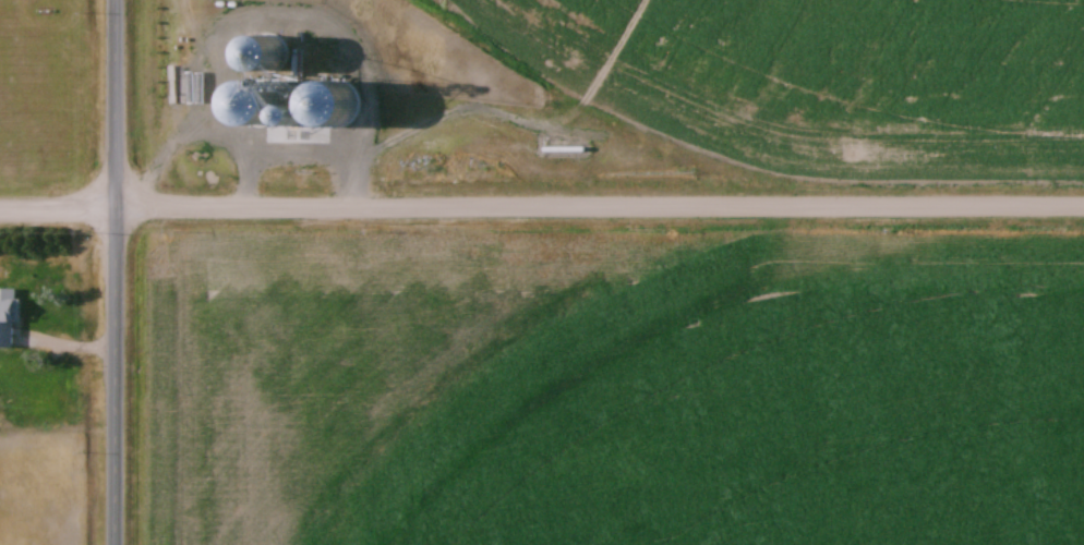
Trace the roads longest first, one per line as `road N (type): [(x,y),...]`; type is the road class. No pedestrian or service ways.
road 1 (residential): [(120,203),(1083,204)]
road 2 (tertiary): [(118,544),(120,0)]

